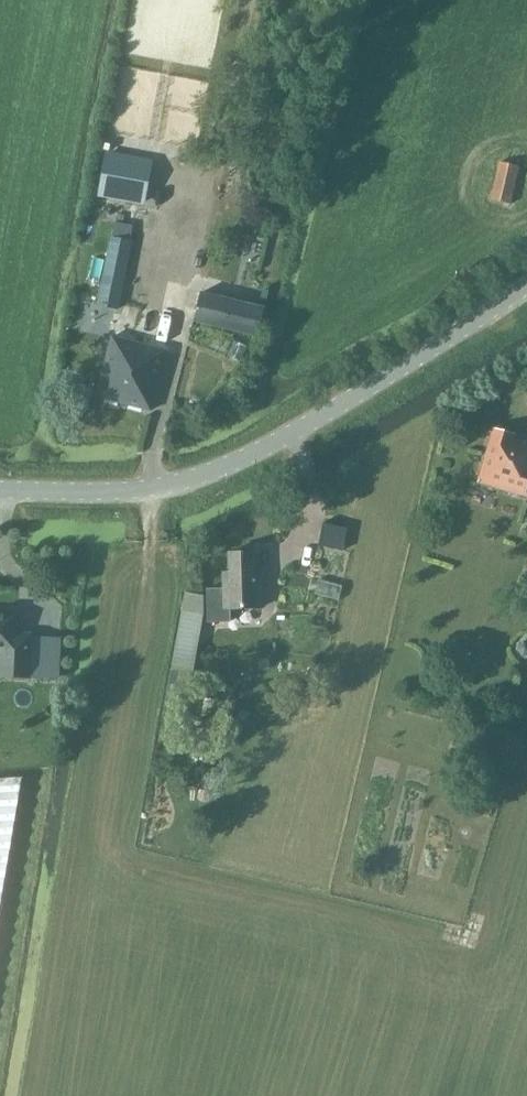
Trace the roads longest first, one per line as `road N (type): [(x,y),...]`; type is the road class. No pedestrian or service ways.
road 1 (unclassified): [(0,491),(143,495),(254,455),(526,289)]

